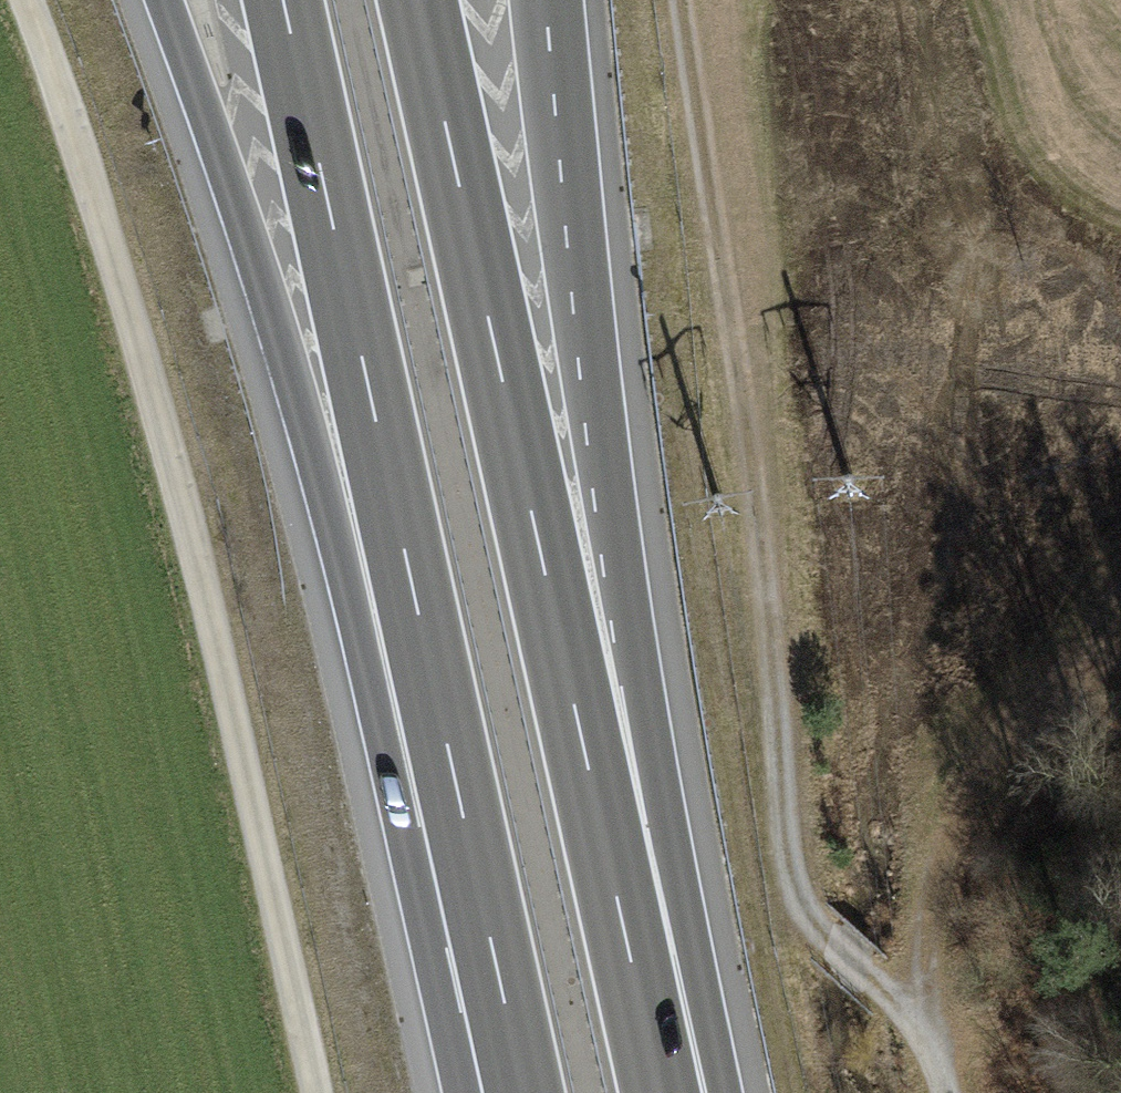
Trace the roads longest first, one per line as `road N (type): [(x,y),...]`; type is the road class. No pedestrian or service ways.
road 1 (track): [(22,0),(45,48),(194,543),(317,1092)]
road 2 (motorway): [(661,1092),(418,0)]
road 3 (track): [(685,0),(763,572),(780,853),(807,910),(935,1053)]
road 4 (motorway): [(677,1092),(564,0)]
road 5 (motorway): [(165,0),(485,906)]
road 6 (motorway): [(282,0),(485,906)]
road 7 (track): [(935,1053),(920,936),(948,794),(1055,683),(1120,662)]
road 8 (motorway): [(485,906),(525,1092)]

